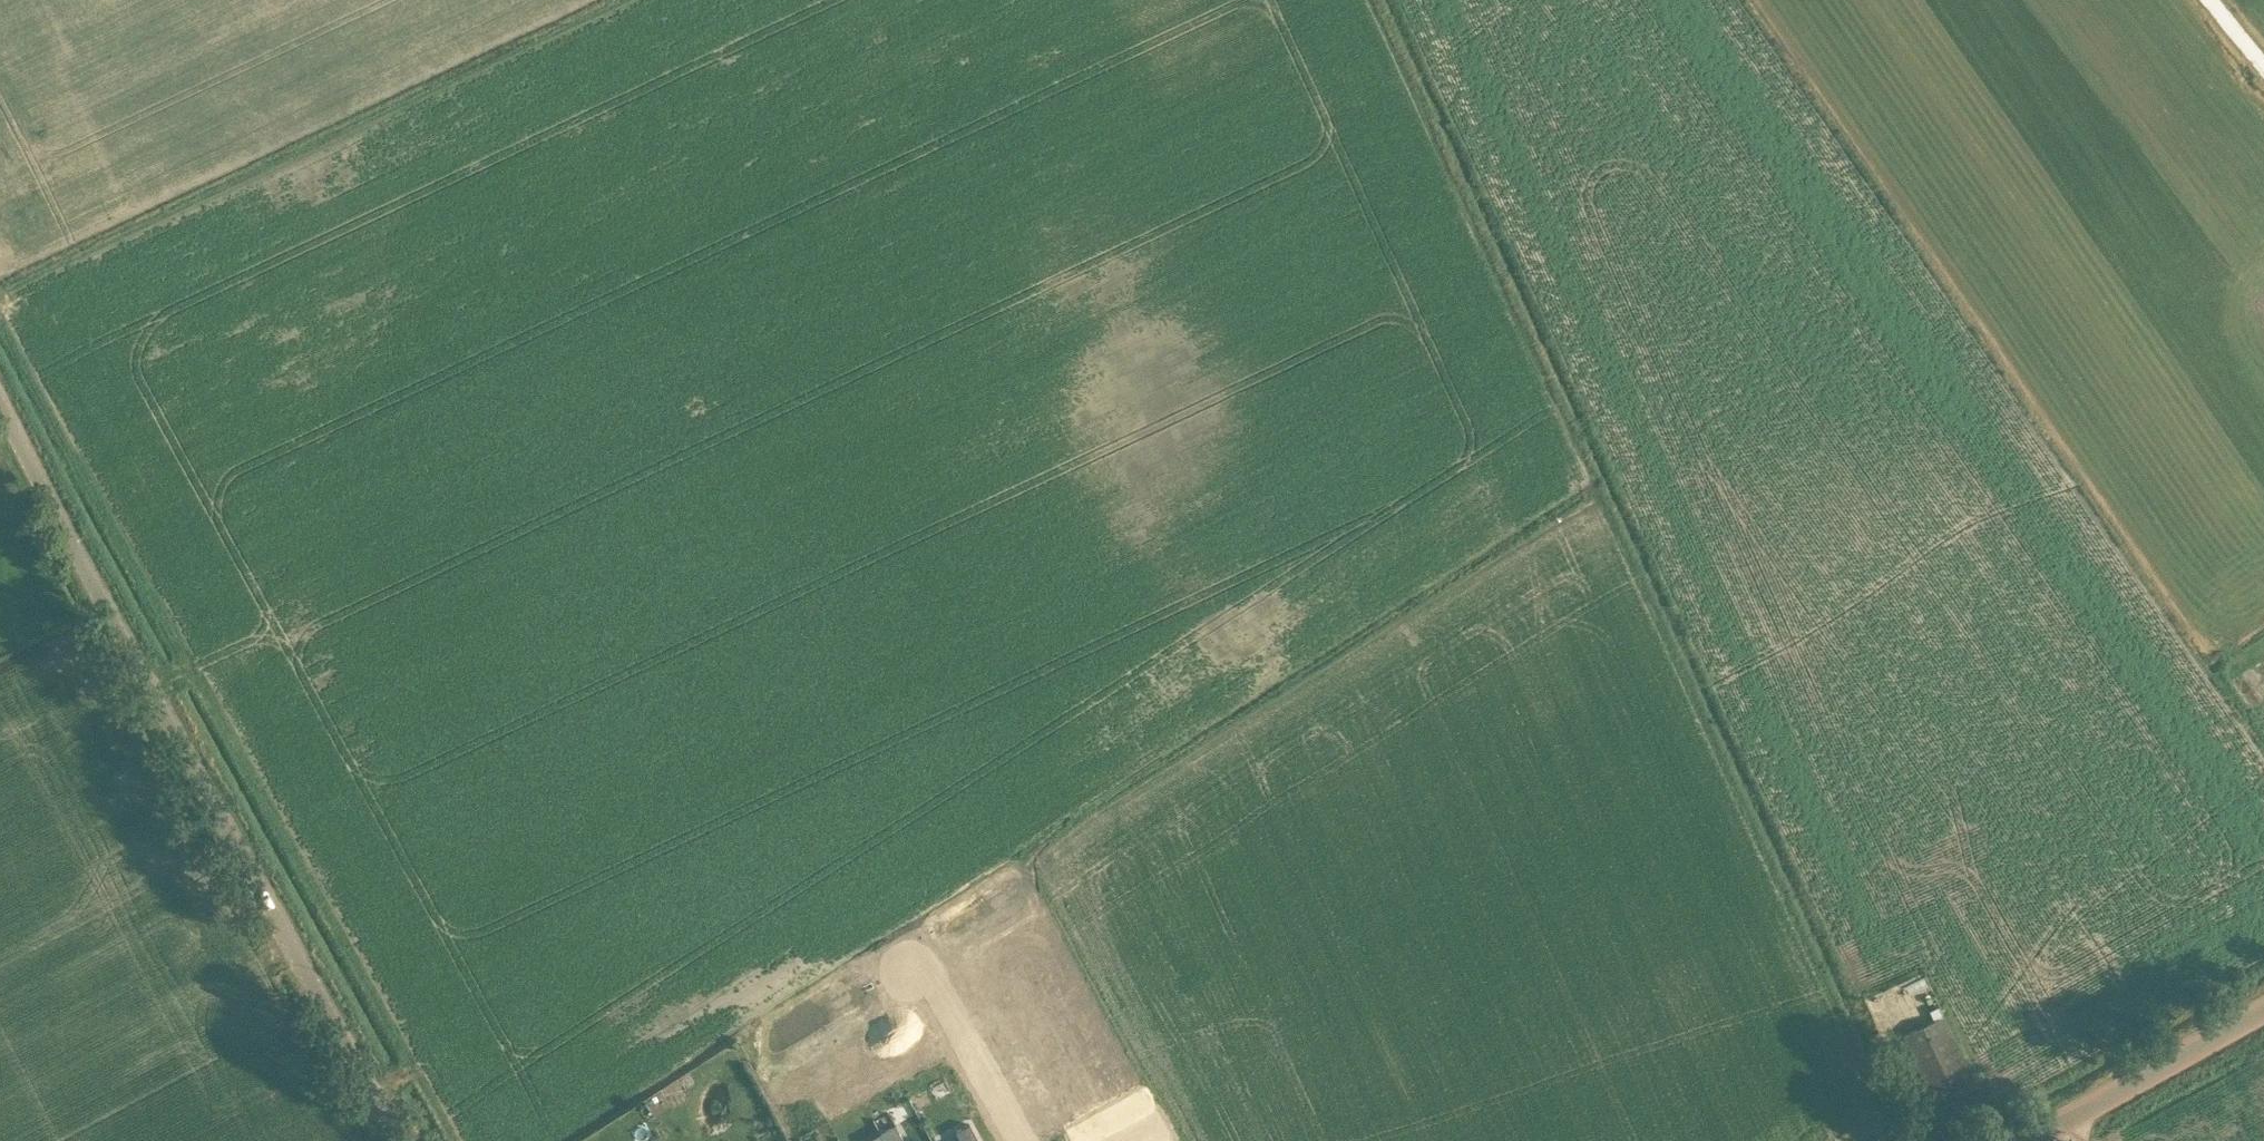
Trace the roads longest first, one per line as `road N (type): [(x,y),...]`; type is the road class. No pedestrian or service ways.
road 1 (tertiary): [(396,1140),(0,398)]
road 2 (tertiary): [(2027,1140),(2263,1011)]
road 3 (residential): [(916,962),(1021,1140)]

